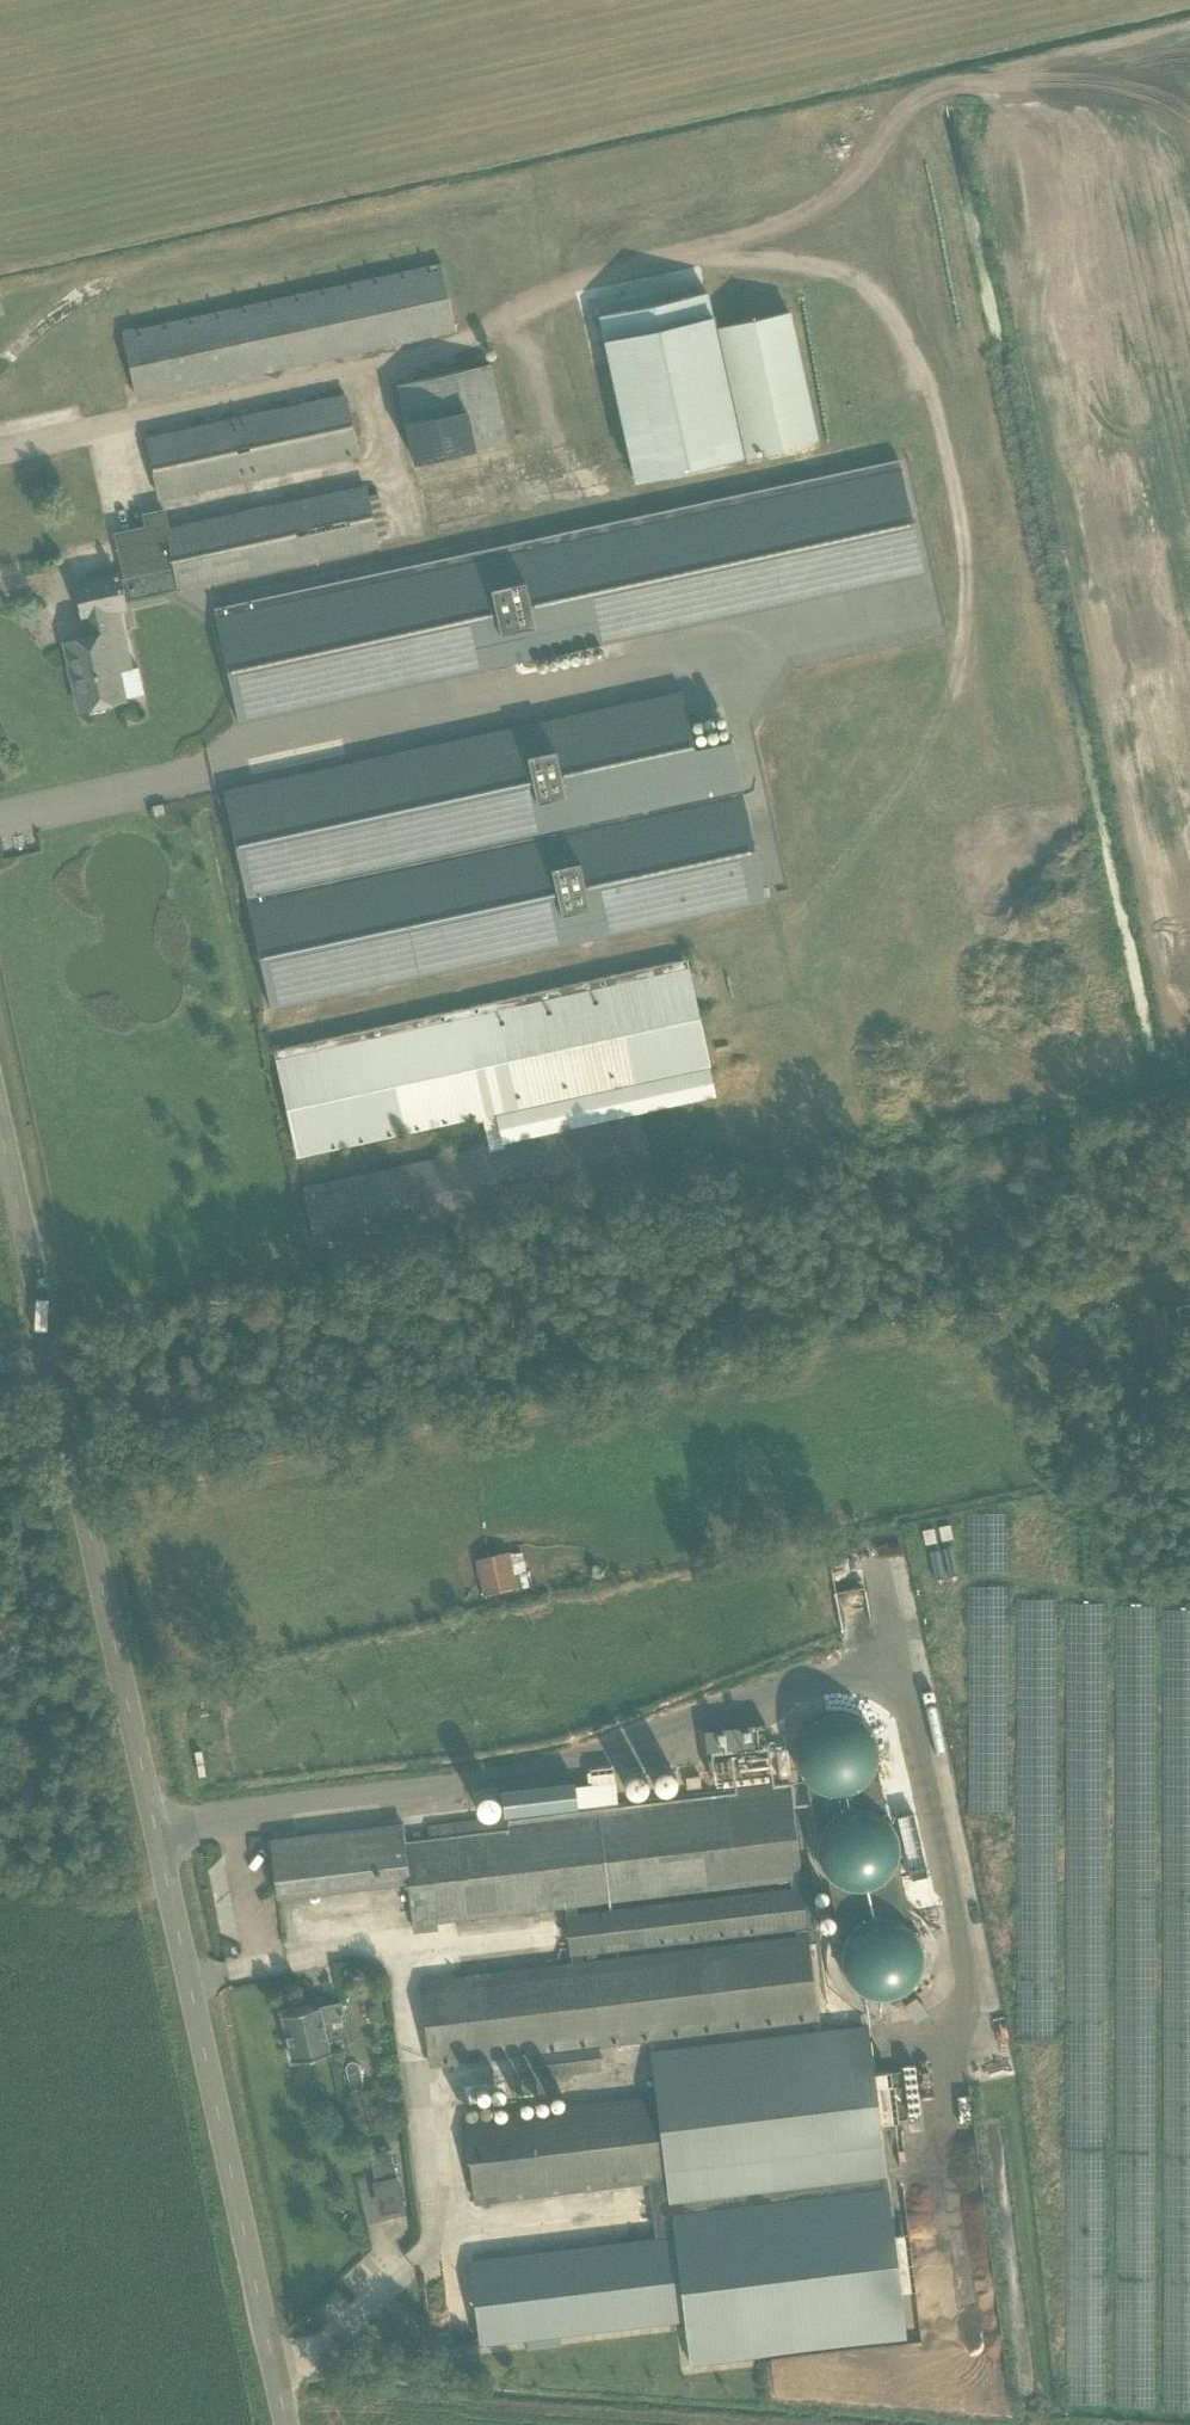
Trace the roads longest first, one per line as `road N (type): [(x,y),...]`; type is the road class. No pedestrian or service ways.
road 1 (unclassified): [(294,2424),(58,1358)]
road 2 (unclassified): [(58,1358),(0,1088)]

